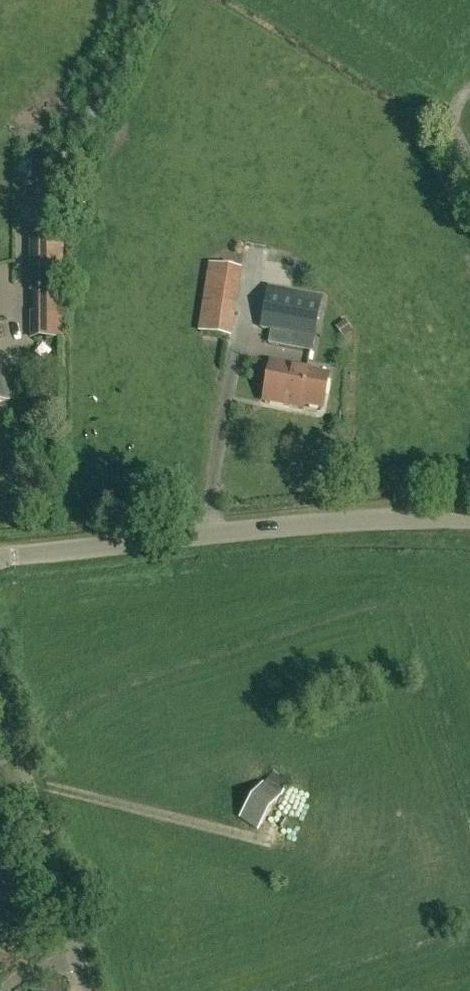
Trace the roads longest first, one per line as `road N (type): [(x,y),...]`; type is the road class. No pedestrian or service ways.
road 1 (unclassified): [(0,560),(395,519),(469,520)]
road 2 (unclassified): [(87,990),(0,701)]

